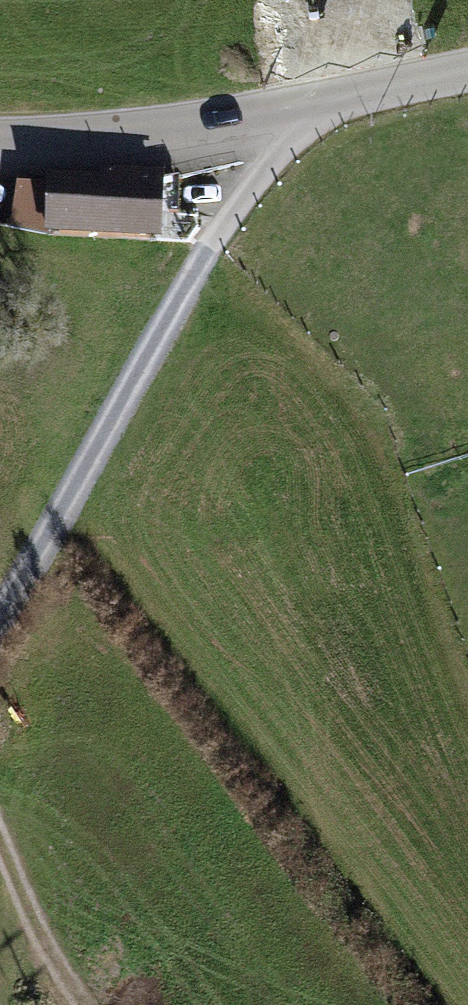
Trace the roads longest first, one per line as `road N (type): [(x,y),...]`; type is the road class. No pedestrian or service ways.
road 1 (track): [(332,99),(208,251),(0,603)]
road 2 (unclassified): [(467,71),(206,121),(0,138)]
road 3 (track): [(82,1004),(41,939),(0,847)]

